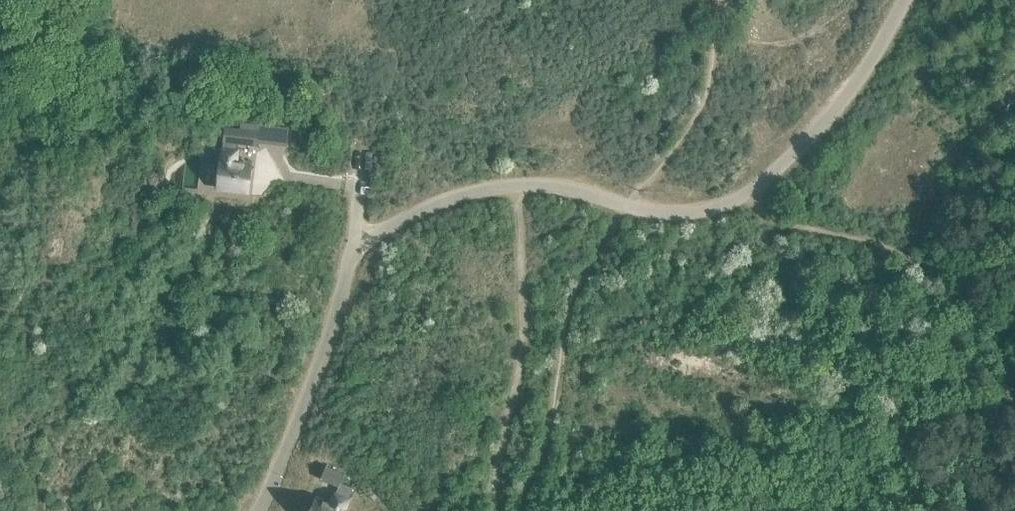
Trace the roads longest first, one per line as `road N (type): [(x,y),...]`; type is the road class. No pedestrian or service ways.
road 1 (unclassified): [(356,244),(434,203),(521,189),(663,214),(738,199),(801,150),(864,73),(903,0)]
road 2 (unclassified): [(258,510),(329,346),(356,244)]

